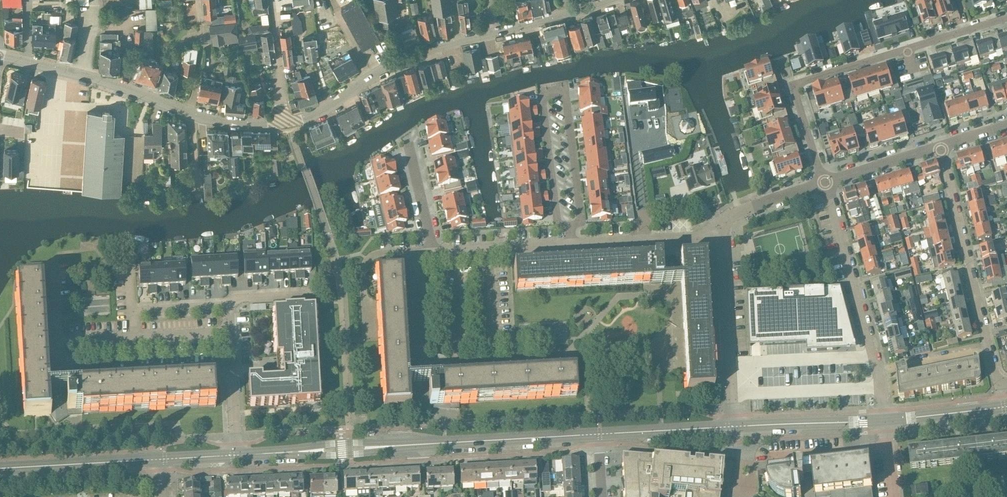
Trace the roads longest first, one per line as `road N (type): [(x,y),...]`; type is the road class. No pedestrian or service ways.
road 1 (tertiary): [(235,457),(599,436)]
road 2 (tertiary): [(287,124),(212,118),(0,55)]
road 3 (residential): [(571,227),(558,220),(541,95),(565,92),(581,217)]
road 4 (residential): [(885,420),(825,182)]
road 5 (residential): [(1000,383),(940,151)]
road 6 (tertiary): [(493,33),(434,46),(287,124)]
road 7 (residential): [(907,48),(790,85),(825,182)]
road 8 (residential): [(492,360),(417,363),(412,252),(435,251)]
road 9 (residential): [(59,343),(60,365),(77,380),(231,373)]
road 10 (residential): [(677,339),(667,352),(492,360)]
road 11 (residential): [(730,429),(725,238)]
road 12 (tertiary): [(0,470),(163,461)]
road 13 (tertiary): [(730,429),(885,420)]
road 14 (residential): [(573,246),(725,238)]
road 15 (tertiary): [(599,436),(730,429)]
road 16 (residential): [(725,238),(728,216),(825,182)]
road 17 (residential): [(287,124),(272,0)]
road 18 (residential): [(766,457),(888,444)]

